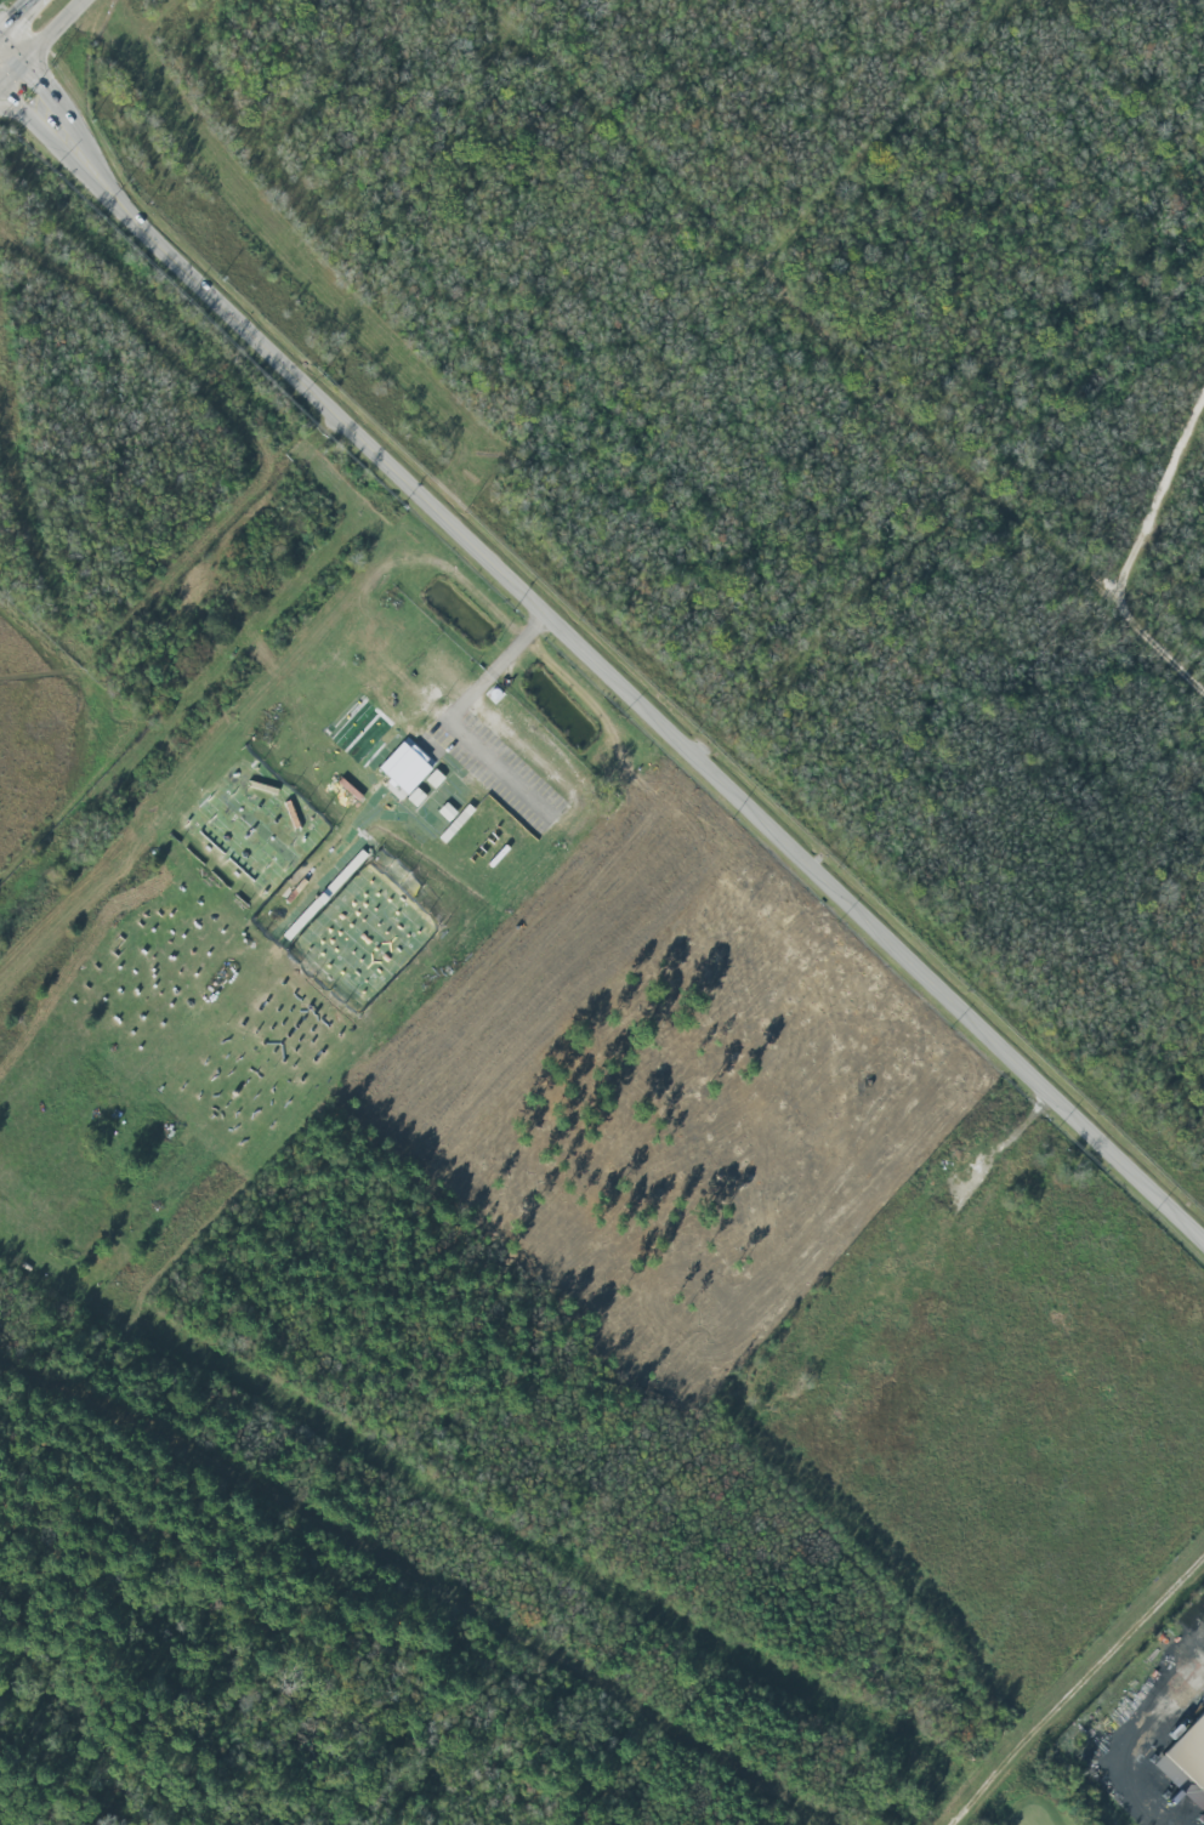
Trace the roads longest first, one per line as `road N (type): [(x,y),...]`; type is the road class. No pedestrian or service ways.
road 1 (secondary): [(110,187),(1203,1235)]
road 2 (secondary): [(0,94),(110,187)]
road 3 (secondary): [(0,89),(80,0)]

